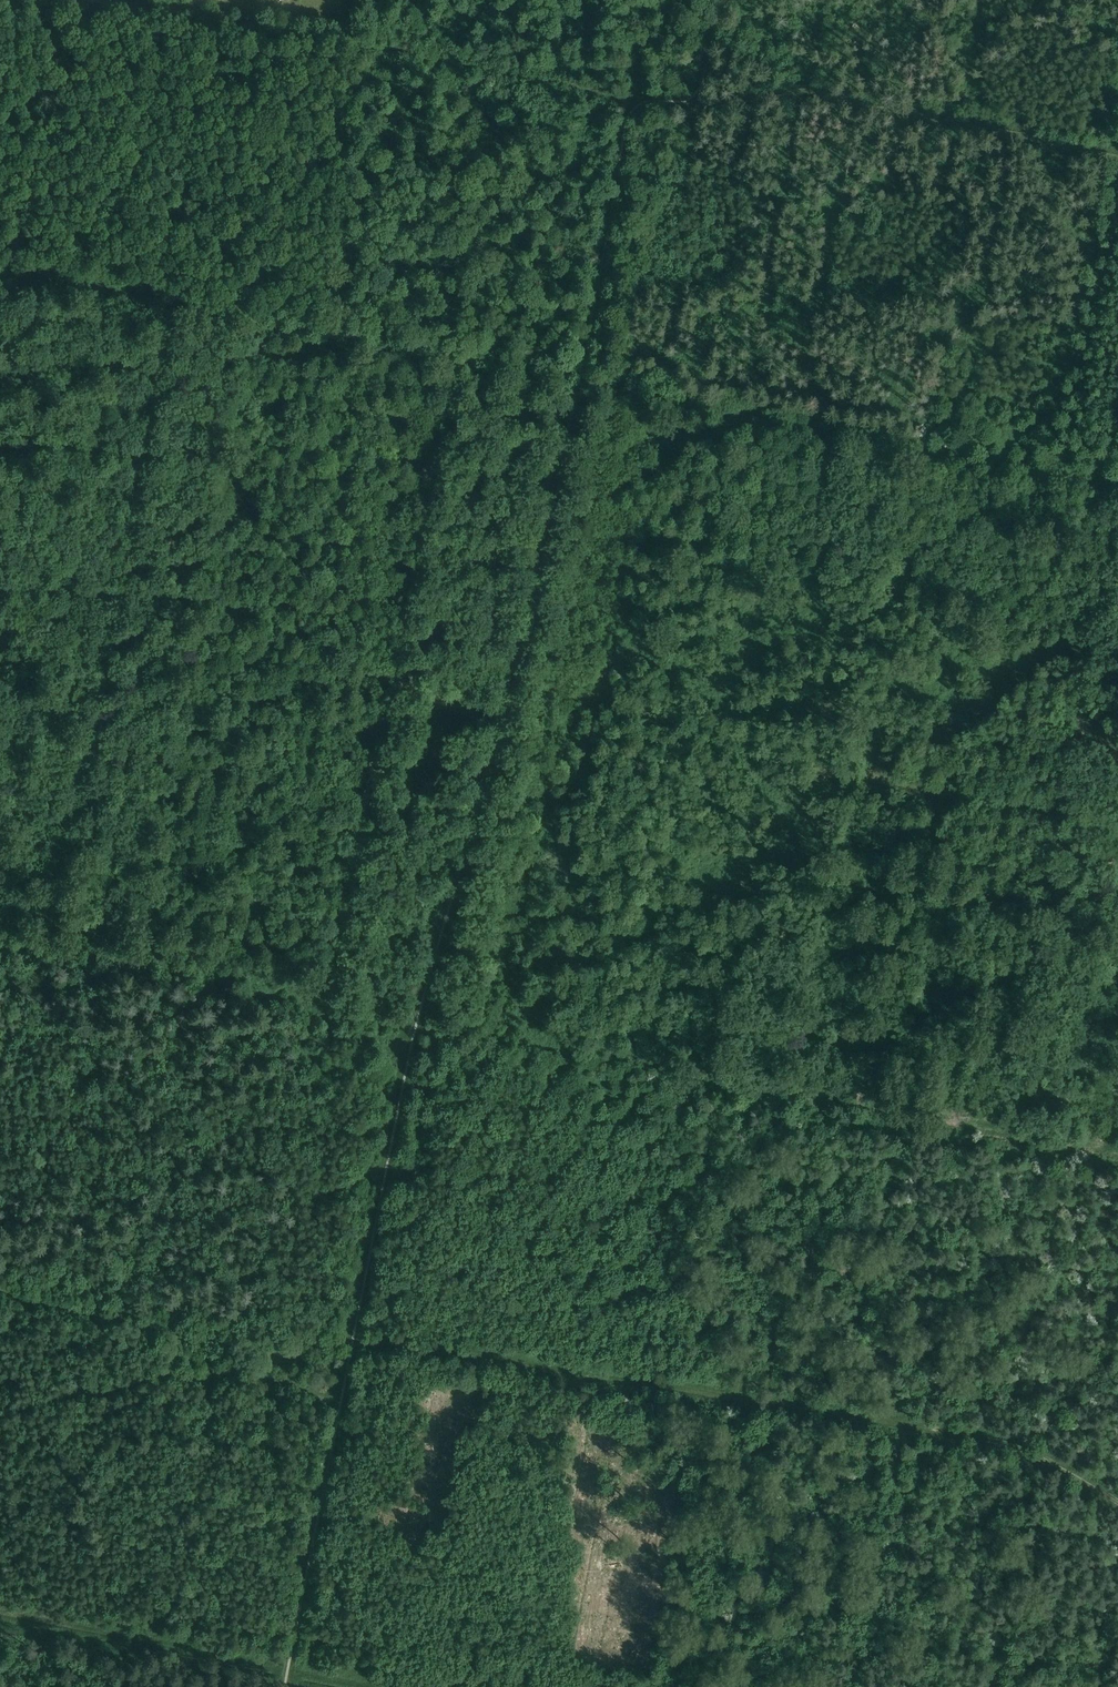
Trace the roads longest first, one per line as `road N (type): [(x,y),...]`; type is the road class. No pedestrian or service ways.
road 1 (track): [(0,587),(238,604),(482,718),(575,691),(730,750),(1117,823)]
road 2 (track): [(1117,158),(803,89),(657,106),(120,1)]
road 3 (track): [(353,1341),(987,1439),(1050,1462),(1117,1502)]
road 4 (track): [(347,1371),(0,1291)]
road 5 (track): [(0,1414),(163,1376),(269,1382),(342,1398)]
road 6 (track): [(287,1671),(0,1612)]

